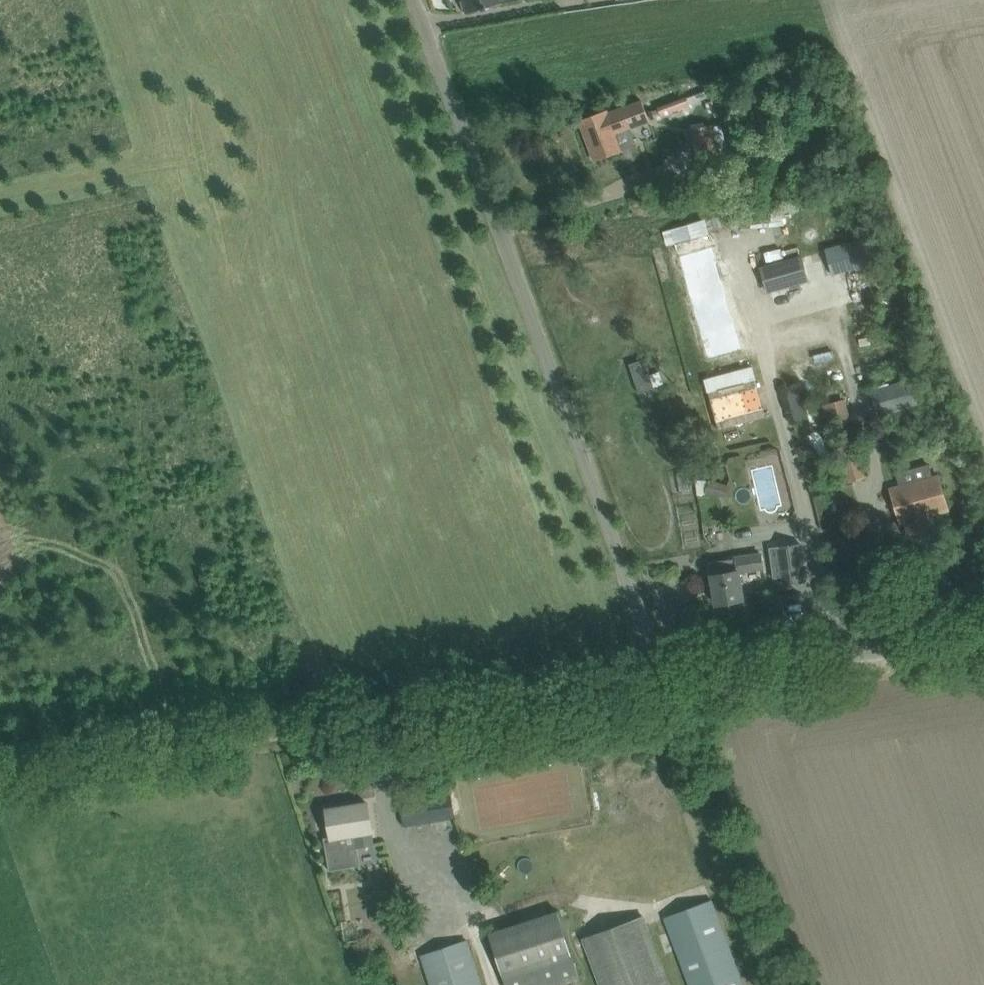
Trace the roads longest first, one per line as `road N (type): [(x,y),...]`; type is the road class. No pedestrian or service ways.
road 1 (unclassified): [(678,681),(420,0)]
road 2 (unclassified): [(287,737),(678,681)]
road 3 (unclassified): [(678,681),(983,637)]
road 4 (track): [(0,780),(287,737)]
road 5 (track): [(0,192),(118,164)]

